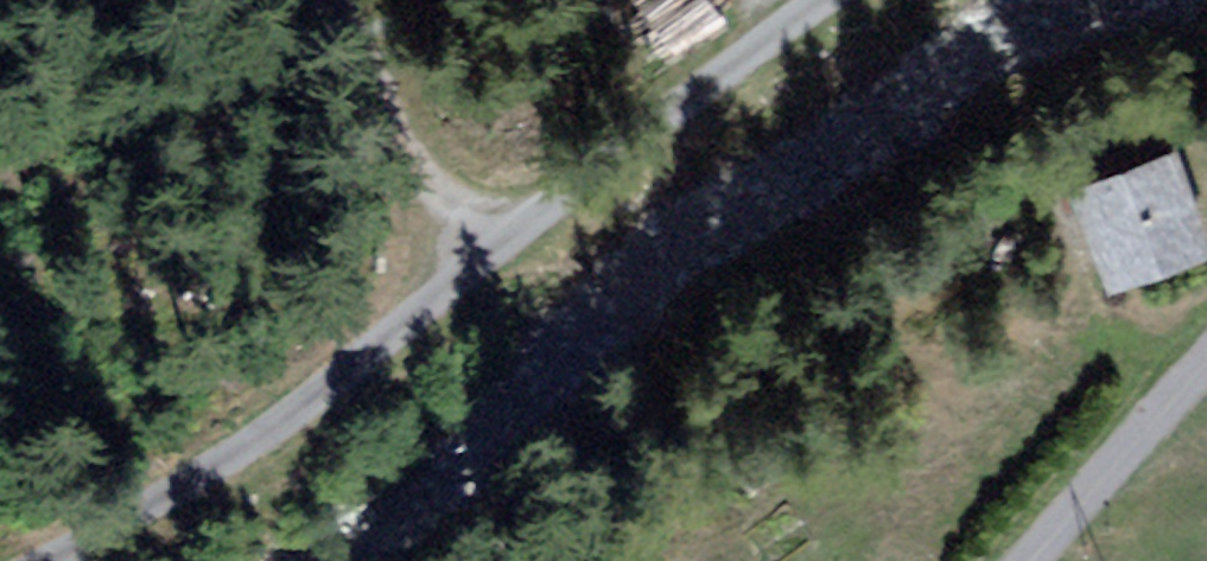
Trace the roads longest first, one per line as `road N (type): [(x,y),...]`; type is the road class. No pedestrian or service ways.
road 1 (unclassified): [(836,0),(470,278),(56,560)]
road 2 (track): [(355,0),(470,278)]
road 3 (residential): [(1206,393),(1056,560)]

